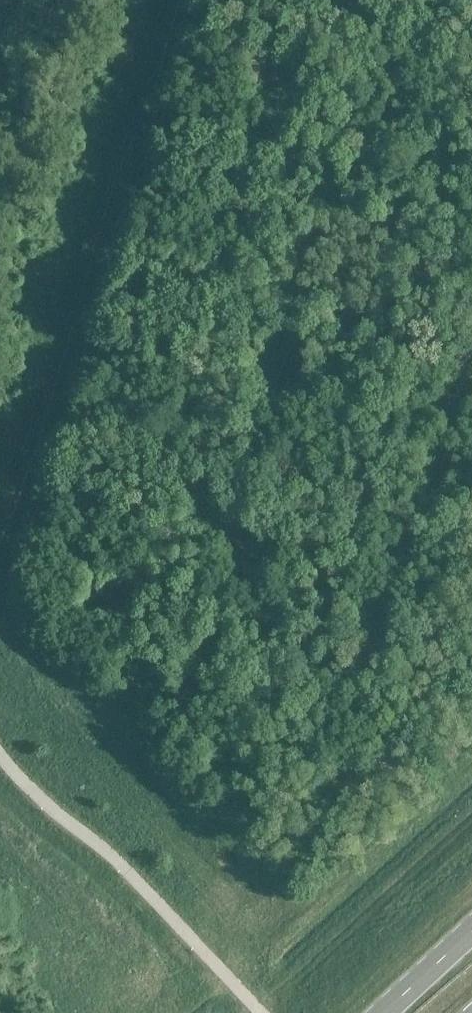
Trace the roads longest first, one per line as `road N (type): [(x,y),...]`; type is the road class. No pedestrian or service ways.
road 1 (trunk): [(471,930),(383,1012)]

